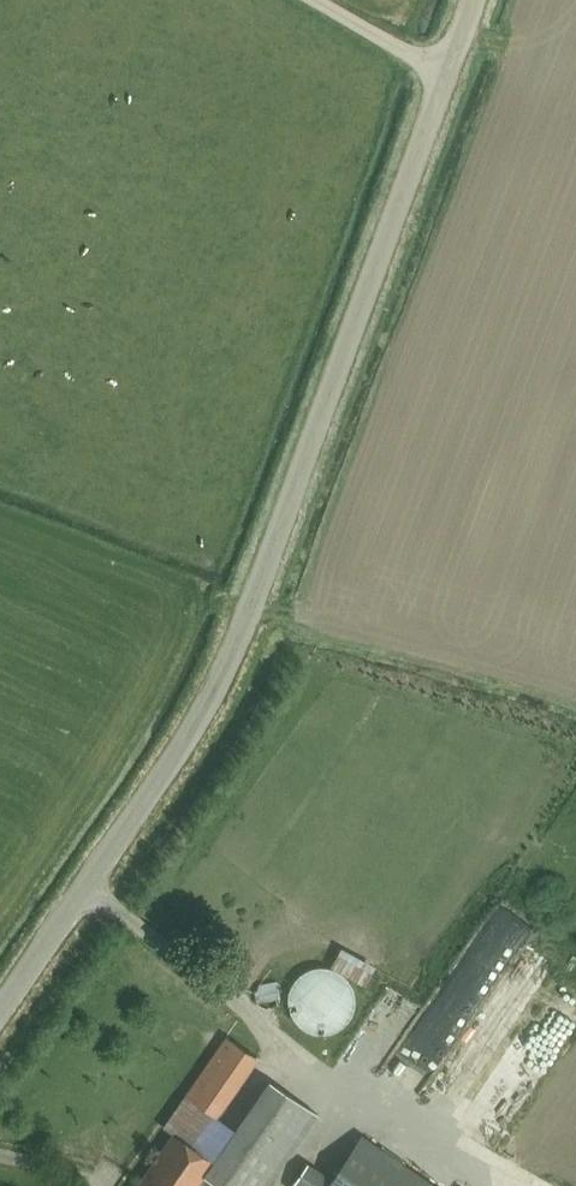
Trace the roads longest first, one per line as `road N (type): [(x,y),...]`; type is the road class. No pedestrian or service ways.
road 1 (unclassified): [(0,1010),(173,759),(236,648),(473,0)]

